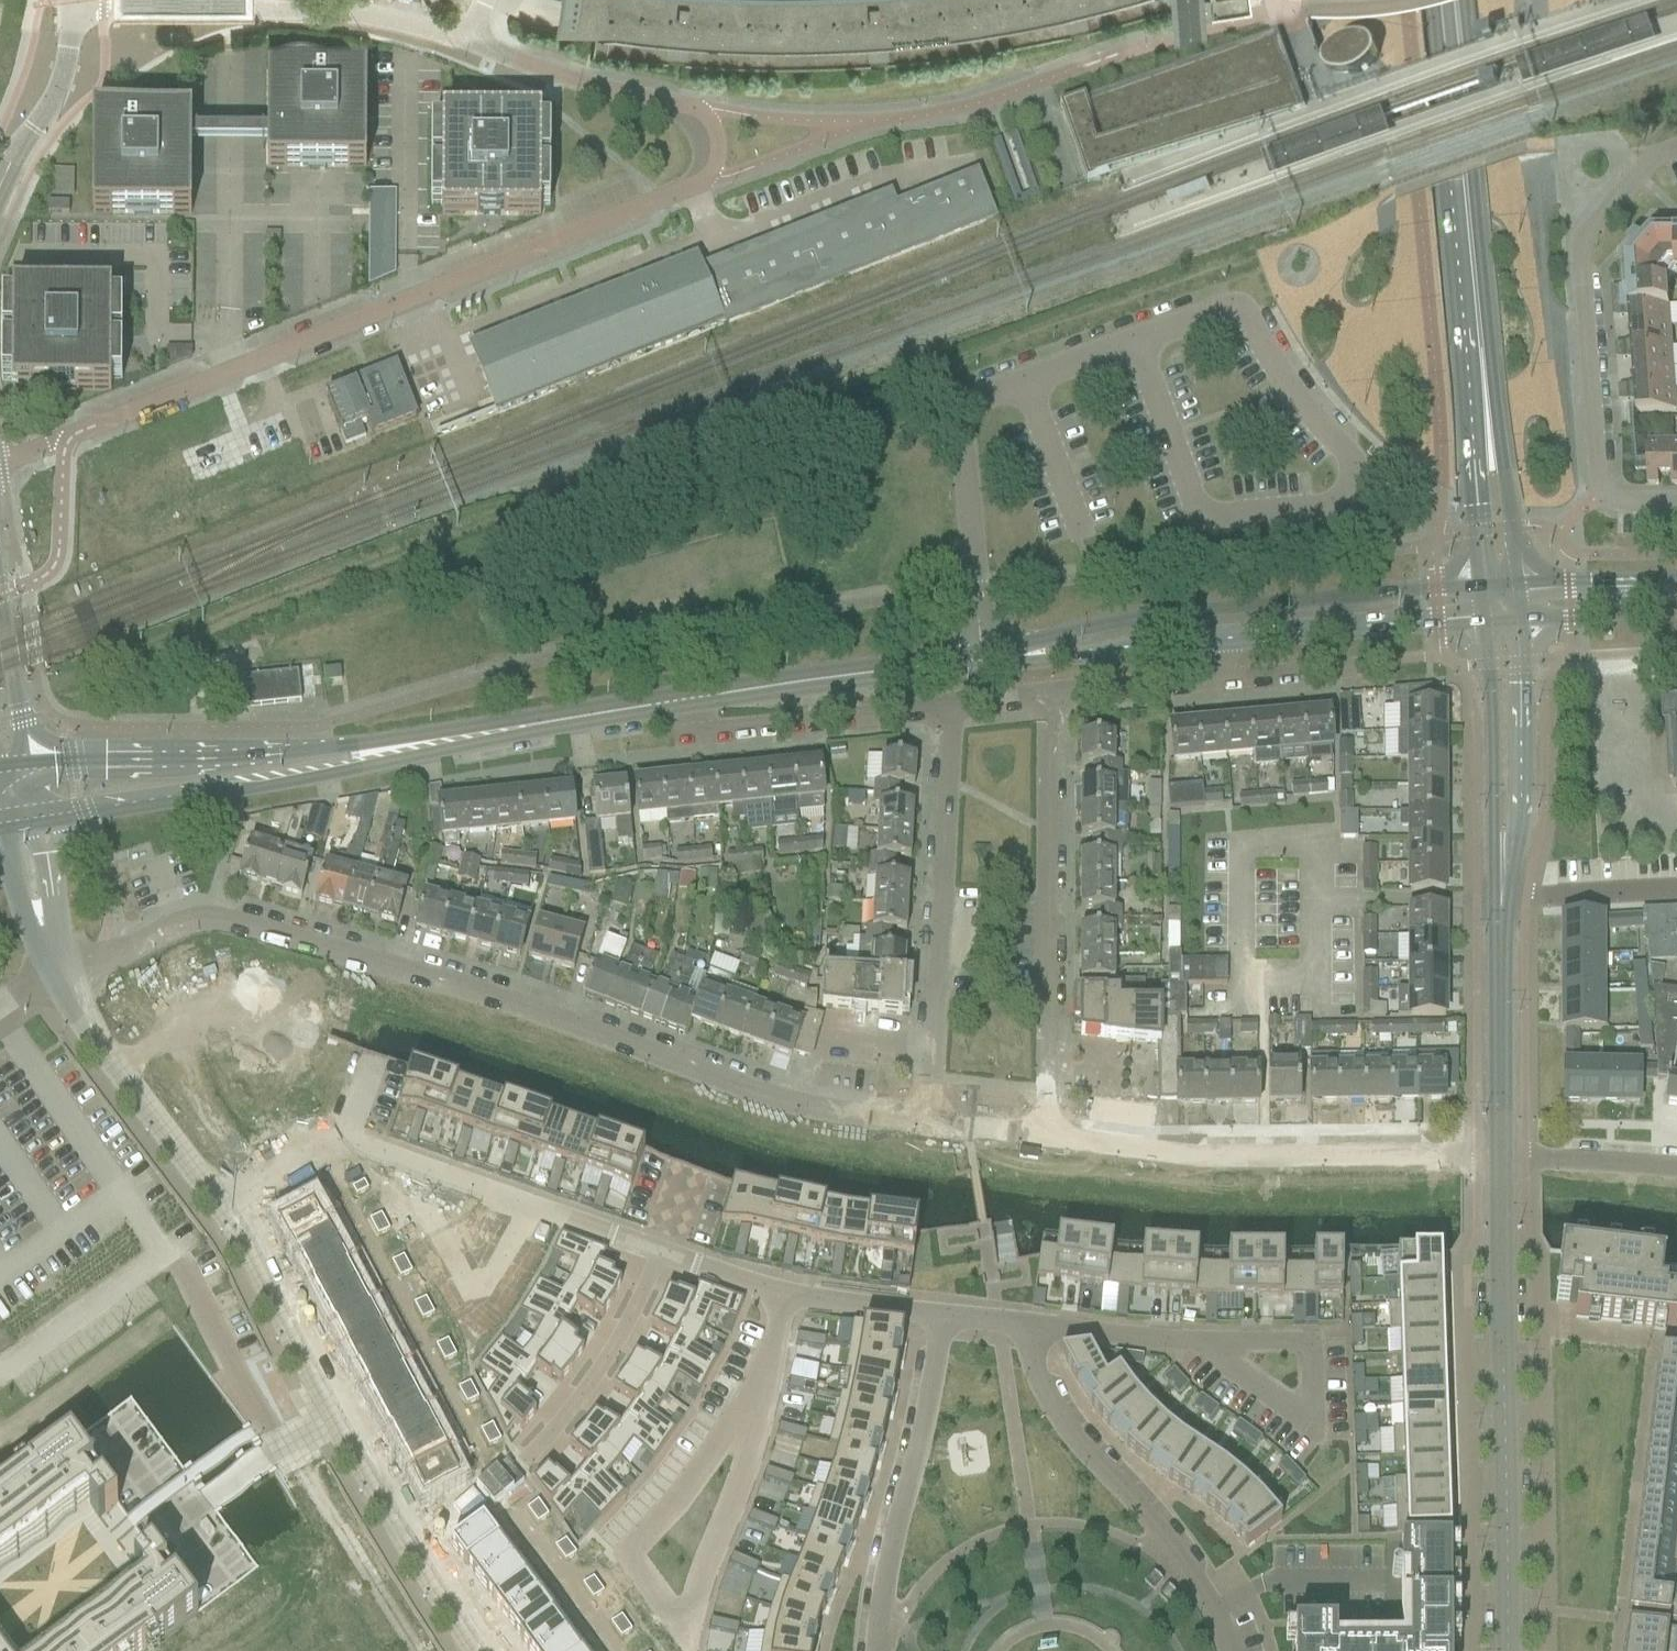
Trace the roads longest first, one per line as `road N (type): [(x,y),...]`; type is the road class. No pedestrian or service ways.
road 1 (unclassified): [(0,470),(704,184),(713,167),(715,133),(693,106),(587,85),(466,37)]
road 2 (residential): [(933,1127),(813,1108),(340,948),(210,918),(188,918),(63,974)]
road 3 (tertiary): [(1506,1650),(1501,1159)]
road 4 (tertiary): [(1480,589),(1210,612),(1073,635),(1022,659)]
road 5 (residential): [(1676,504),(1625,506),(1602,490),(1592,448),(1586,229),(1648,166),(1676,148)]
road 6 (tertiary): [(1438,0),(1486,459)]
road 7 (residential): [(1501,1159),(1286,1159),(1046,1139)]
road 8 (unclassified): [(1046,1139),(1044,699)]
road 9 (tertiary): [(441,744),(24,767)]
road 10 (unclassified): [(933,1127),(940,713)]
road 11 (tertiary): [(36,821),(246,788),(441,744)]
road 12 (residential): [(664,1249),(587,1390),(477,1505),(412,1550)]
road 13 (unclassified): [(466,37),(363,14),(79,10)]
road 14 (residential): [(1232,1650),(1185,1561),(1086,1445),(1047,1382),(1027,1330)]
road 15 (tertiary): [(685,702),(1022,659)]
road 16 (residential): [(937,1319),(915,1460),(871,1650)]
road 17 (unclassified): [(63,974),(82,1024),(227,1214)]
road 18 (residential): [(685,702),(708,746),(940,713)]
road 19 (residential): [(664,1249),(783,1290),(937,1319)]
road 20 (tertiary): [(1501,1159),(1501,895)]
road 21 (tertiary): [(1222,639),(1483,620)]
road 22 (residential): [(1223,1342),(1309,1343),(1310,1418),(1233,1363)]
road 23 (residential): [(409,1162),(477,1295),(531,1205)]
road 24 (tertiary): [(441,744),(685,702)]
road 25 (tertiary): [(1503,858),(1518,812),(1519,619)]
road 26 (tertiary): [(1483,620),(1493,818),(1503,858)]
road 27 (unclassified): [(227,1214),(336,1420)]
road 28 (residential): [(227,1214),(343,1141),(409,1162)]
road 29 (tertiary): [(1022,659),(1222,639)]
road 30 (unclassified): [(0,190),(60,84),(79,10)]
road 31 (residential): [(1027,1330),(1223,1342)]
road 32 (residential): [(1044,699),(1220,684)]
road 33 (residential): [(1676,1169),(1501,1159)]
road 34 (residential): [(1676,887),(1501,895)]
road 35 (unclassified): [(24,767),(0,601)]
road 36 (unclassified): [(0,829),(16,899),(63,974)]
road 37 (tertiary): [(1676,587),(1516,588)]
road 38 (tertiary): [(1519,619),(1676,614)]
road 39 (unclassified): [(63,974),(36,821)]
road 40 (residential): [(336,1420),(206,1504)]
road 41 (unclassified): [(336,1420),(412,1550)]
road 42 (residential): [(531,1205),(664,1249)]
road 43 (tertiary): [(1516,588),(1502,481),(1486,459)]
road 44 (residential): [(1220,684),(1352,671)]
road 45 (tertiary): [(1486,459),(1475,486),(1480,589)]
road 46 (residential): [(409,1162),(531,1205)]
road 47 (unclassified): [(412,1550),(482,1650)]

